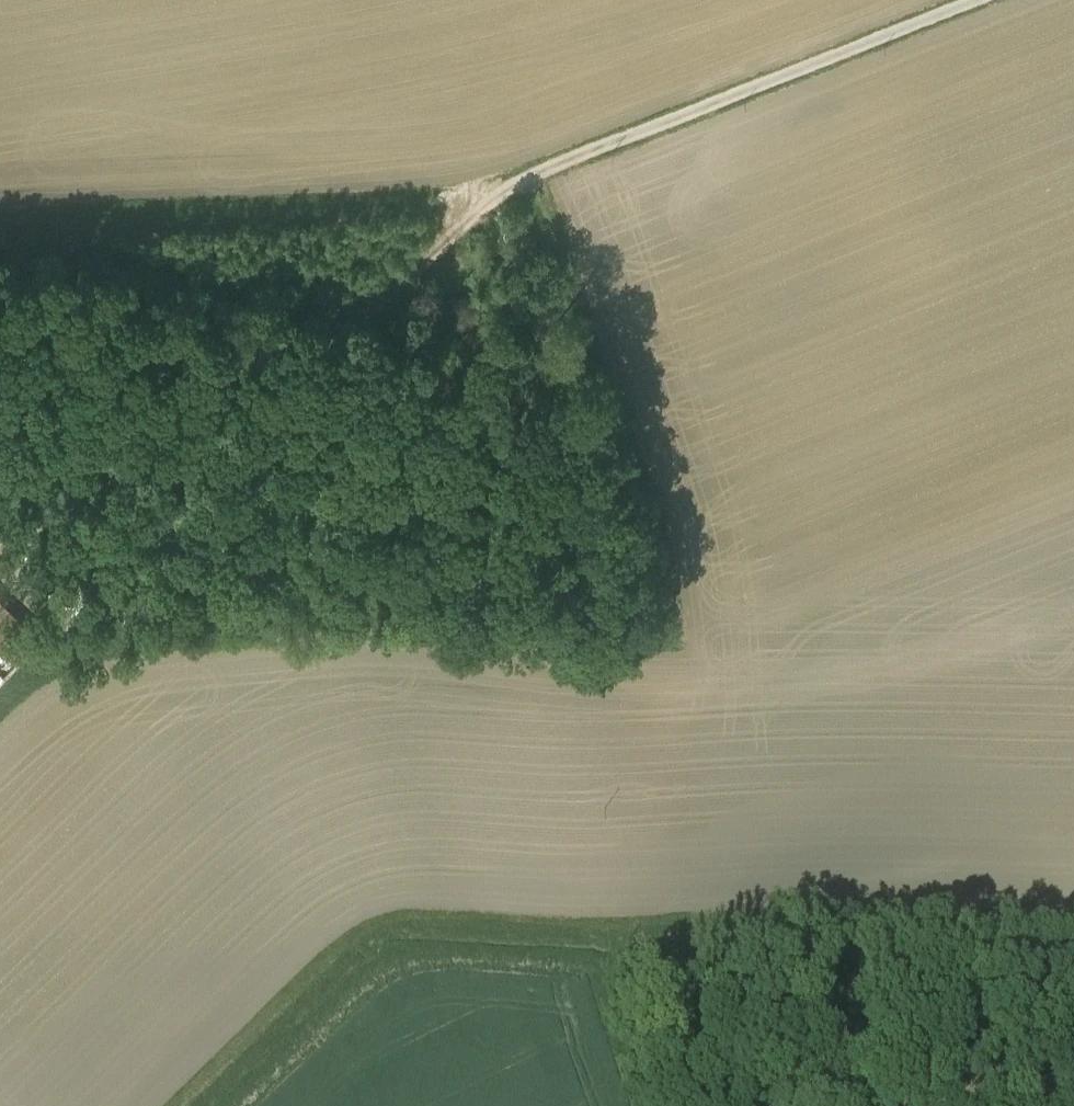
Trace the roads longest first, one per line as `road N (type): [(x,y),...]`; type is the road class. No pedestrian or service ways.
road 1 (track): [(0,534),(133,494),(226,443),(287,394),(459,224),(513,186),(971,0)]

